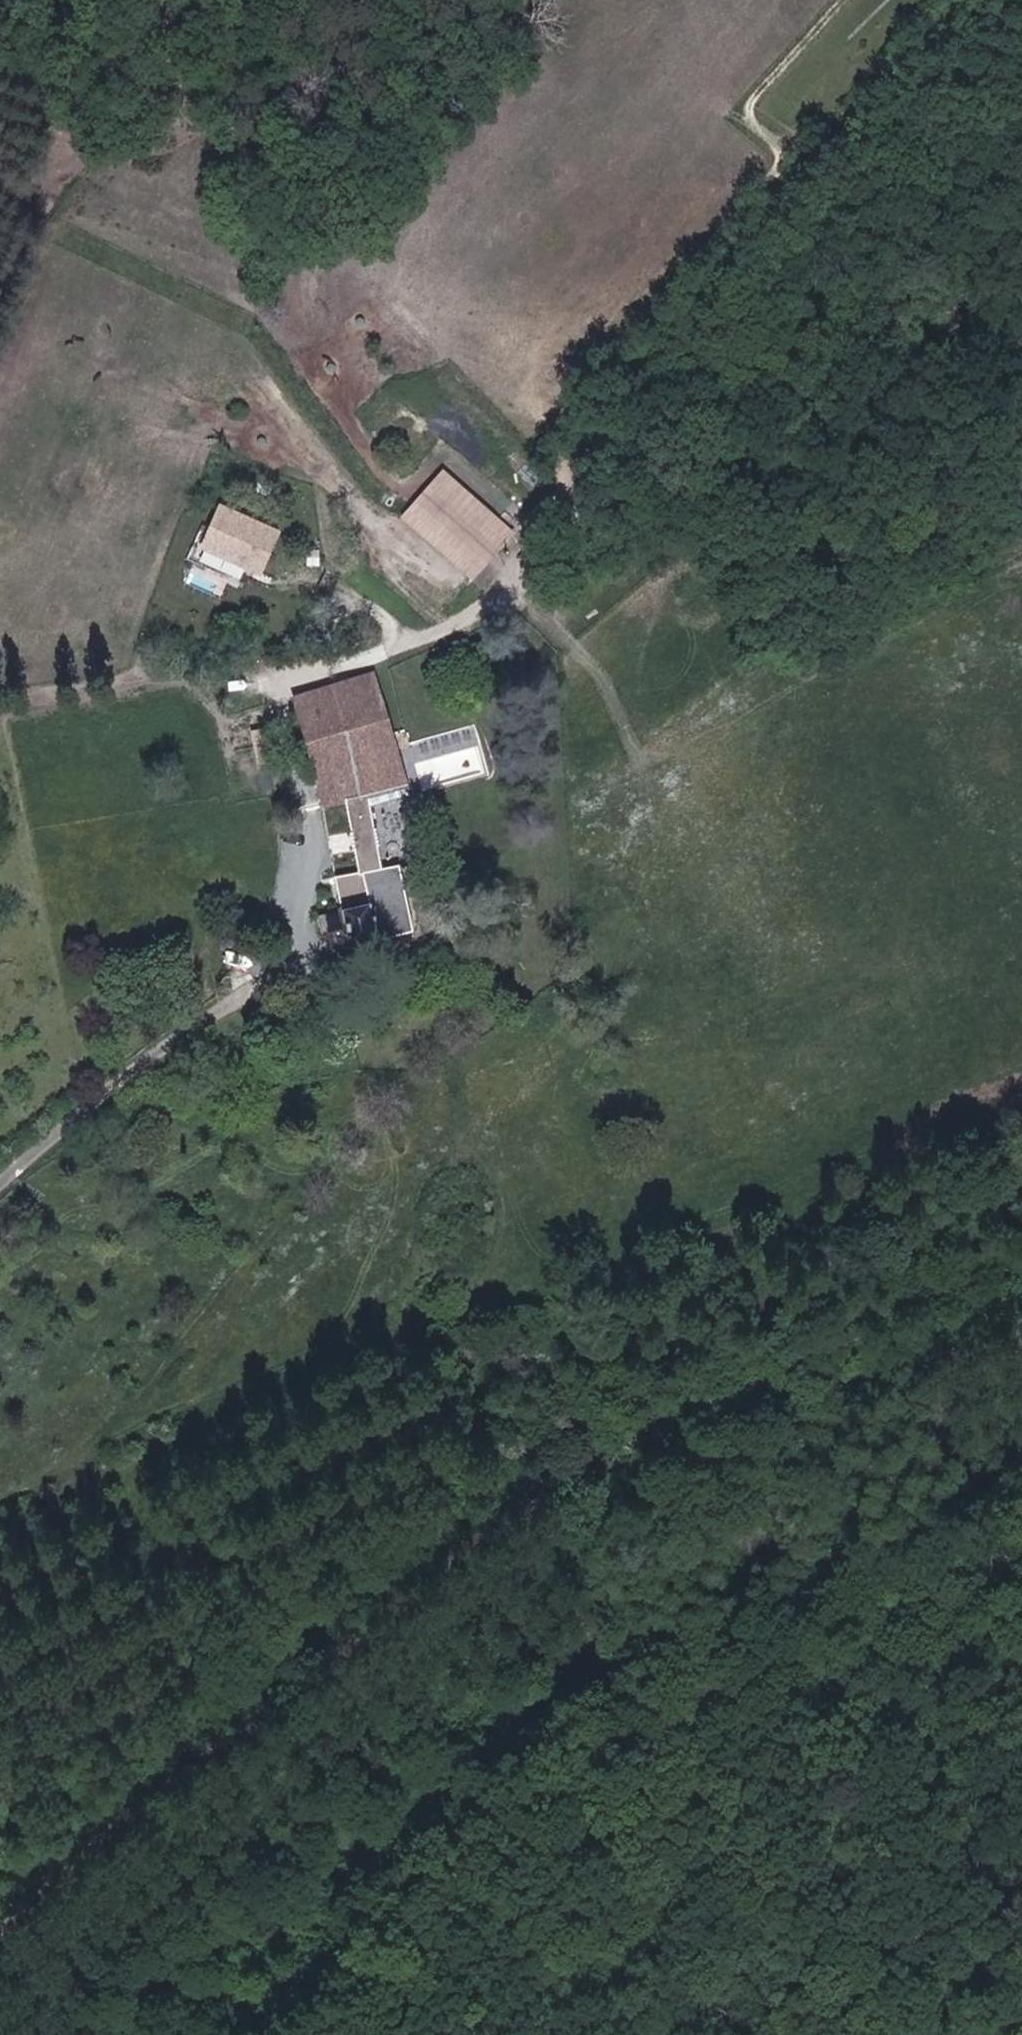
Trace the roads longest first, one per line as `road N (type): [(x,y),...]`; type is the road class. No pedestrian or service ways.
road 1 (track): [(0,1979),(476,1561),(703,1446),(1021,1354)]

